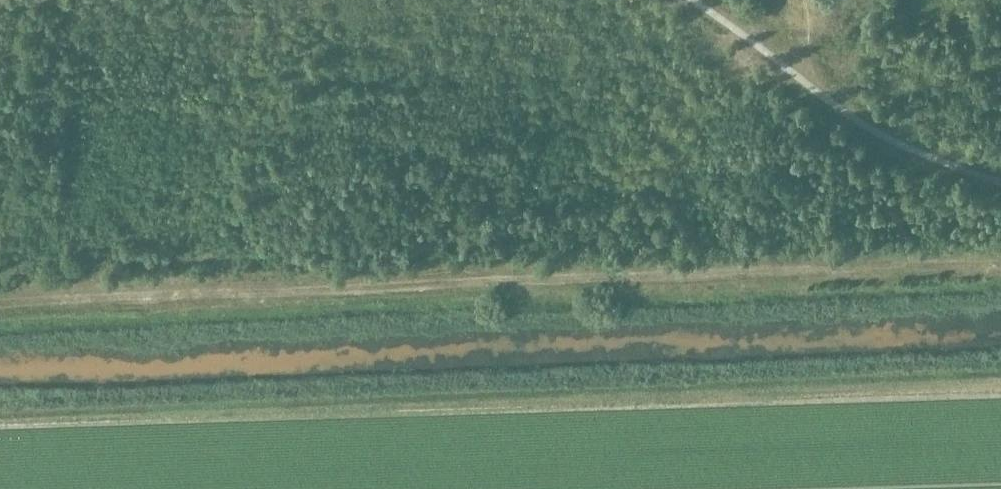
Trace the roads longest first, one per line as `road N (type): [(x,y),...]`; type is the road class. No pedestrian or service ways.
road 1 (track): [(1000,253),(0,302)]
road 2 (track): [(888,258),(820,206),(789,201),(515,236),(491,215),(476,173),(387,142),(224,252)]

